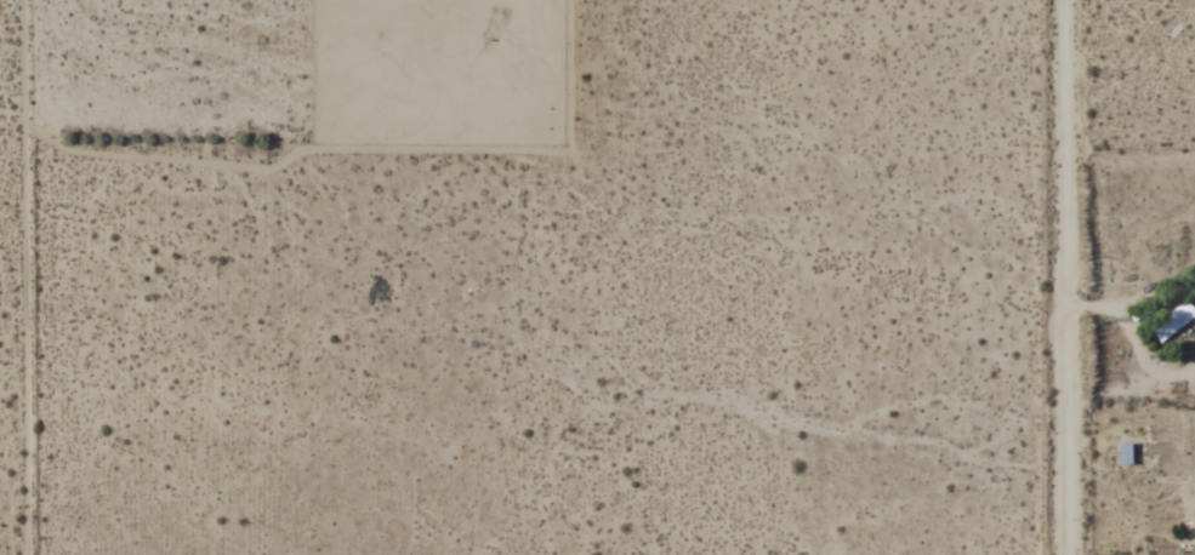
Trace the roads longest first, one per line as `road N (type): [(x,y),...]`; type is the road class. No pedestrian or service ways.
road 1 (residential): [(25,0),(31,554)]
road 2 (residential): [(1065,0),(1069,554)]

